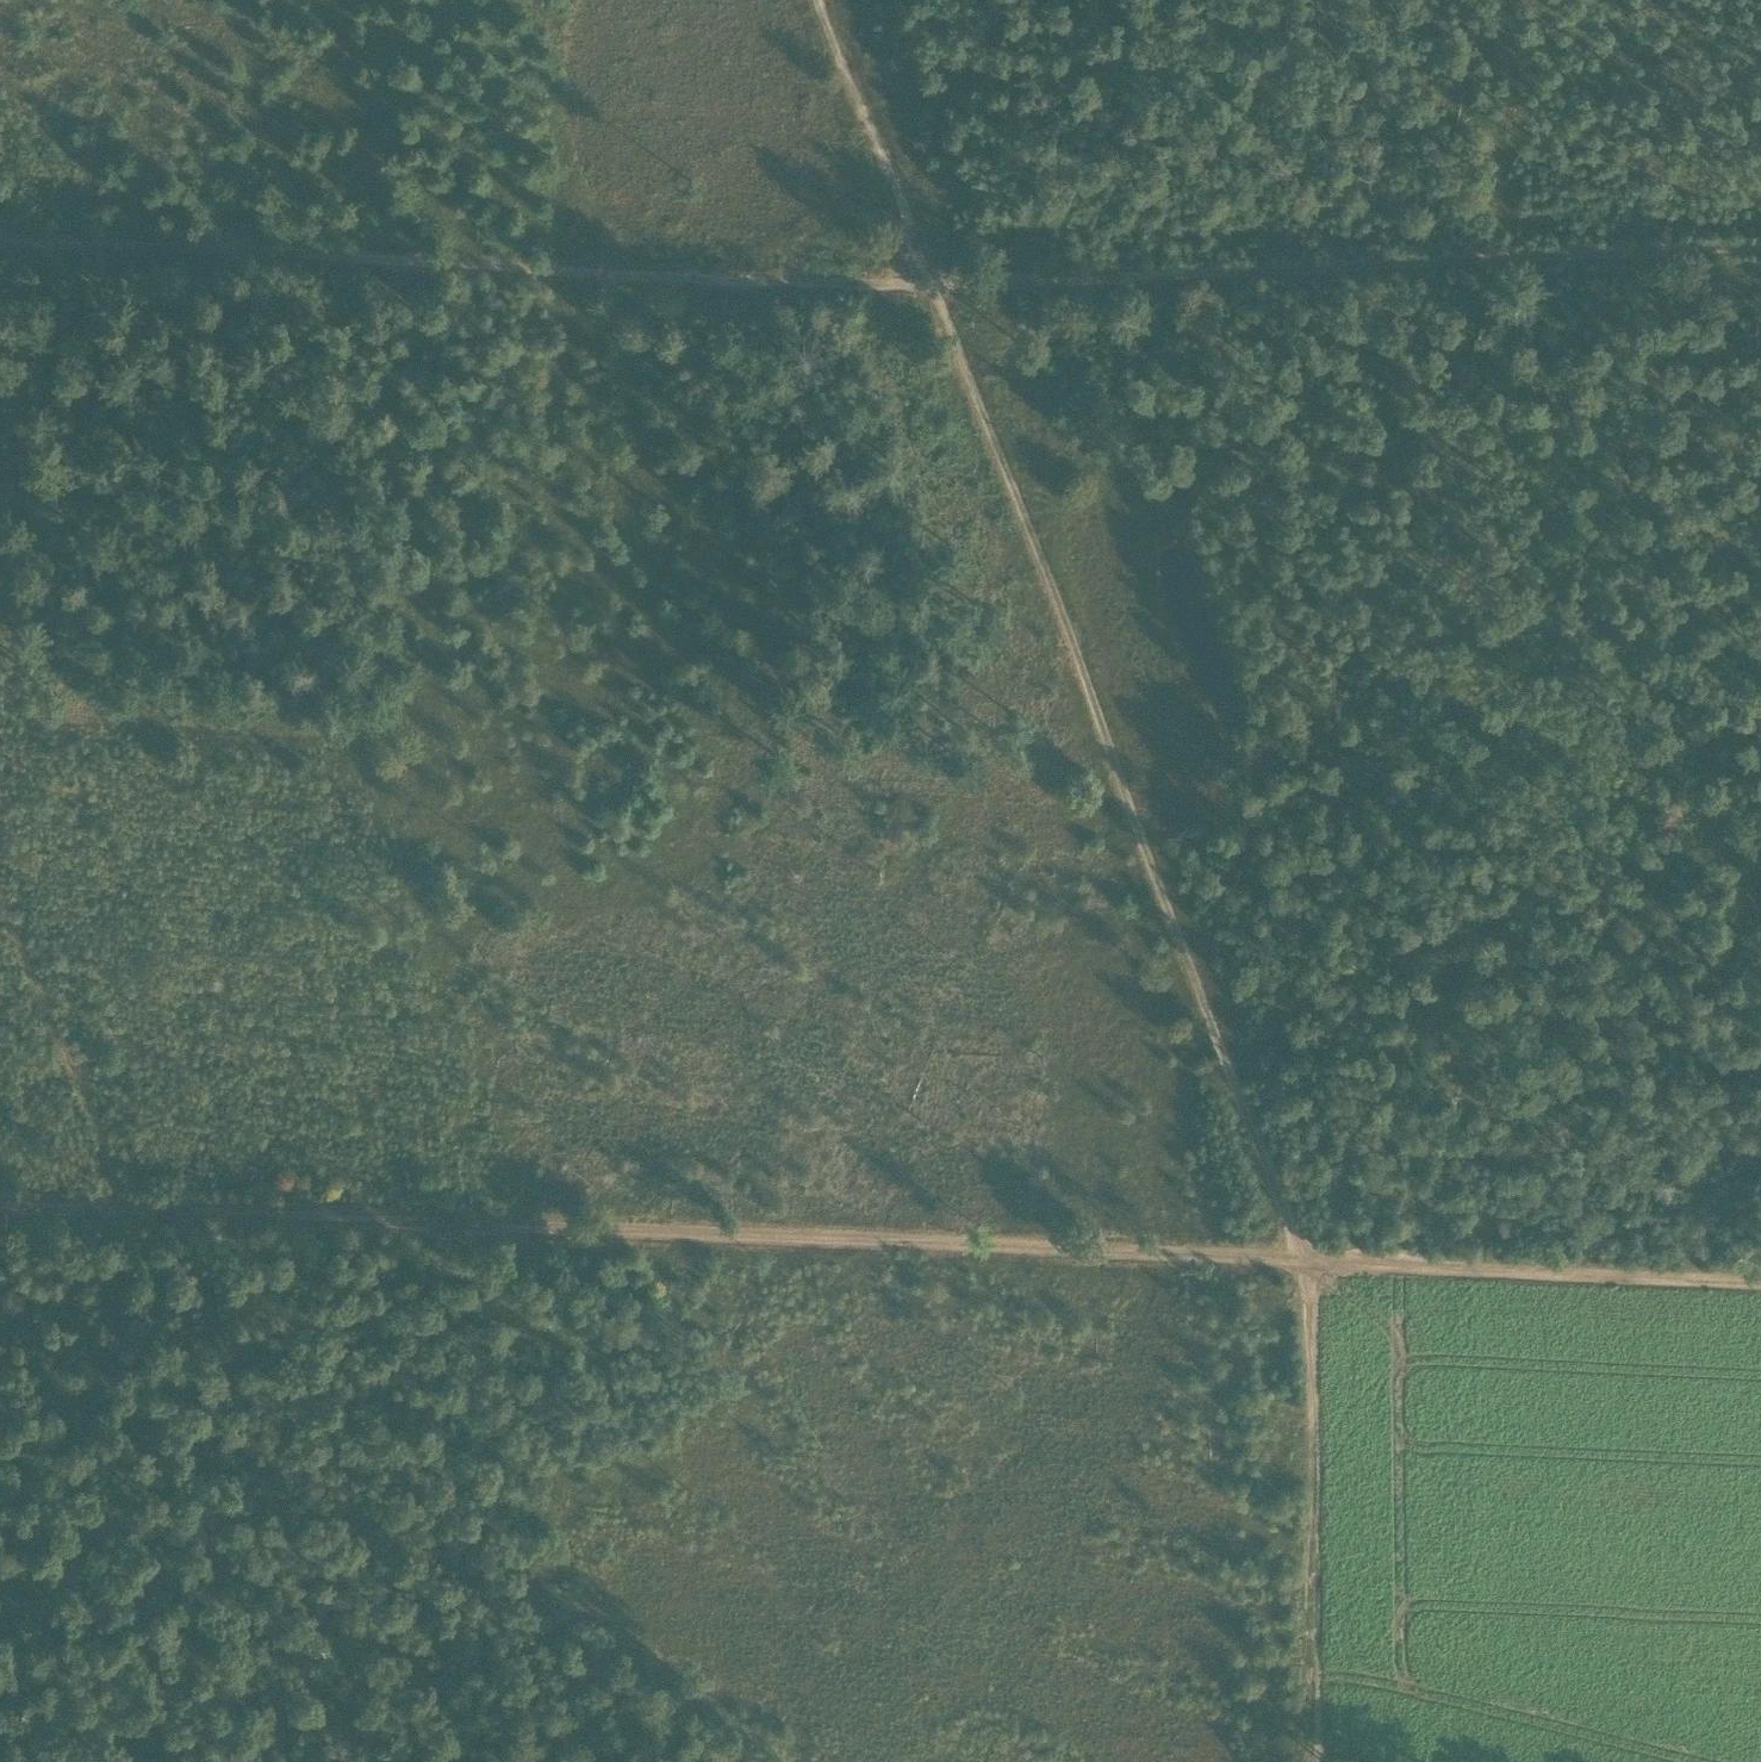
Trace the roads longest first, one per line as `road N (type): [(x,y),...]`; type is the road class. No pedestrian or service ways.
road 1 (track): [(0,242),(930,286),(1760,253)]
road 2 (track): [(820,0),(1300,1257)]
road 3 (track): [(1300,1257),(0,1204)]

